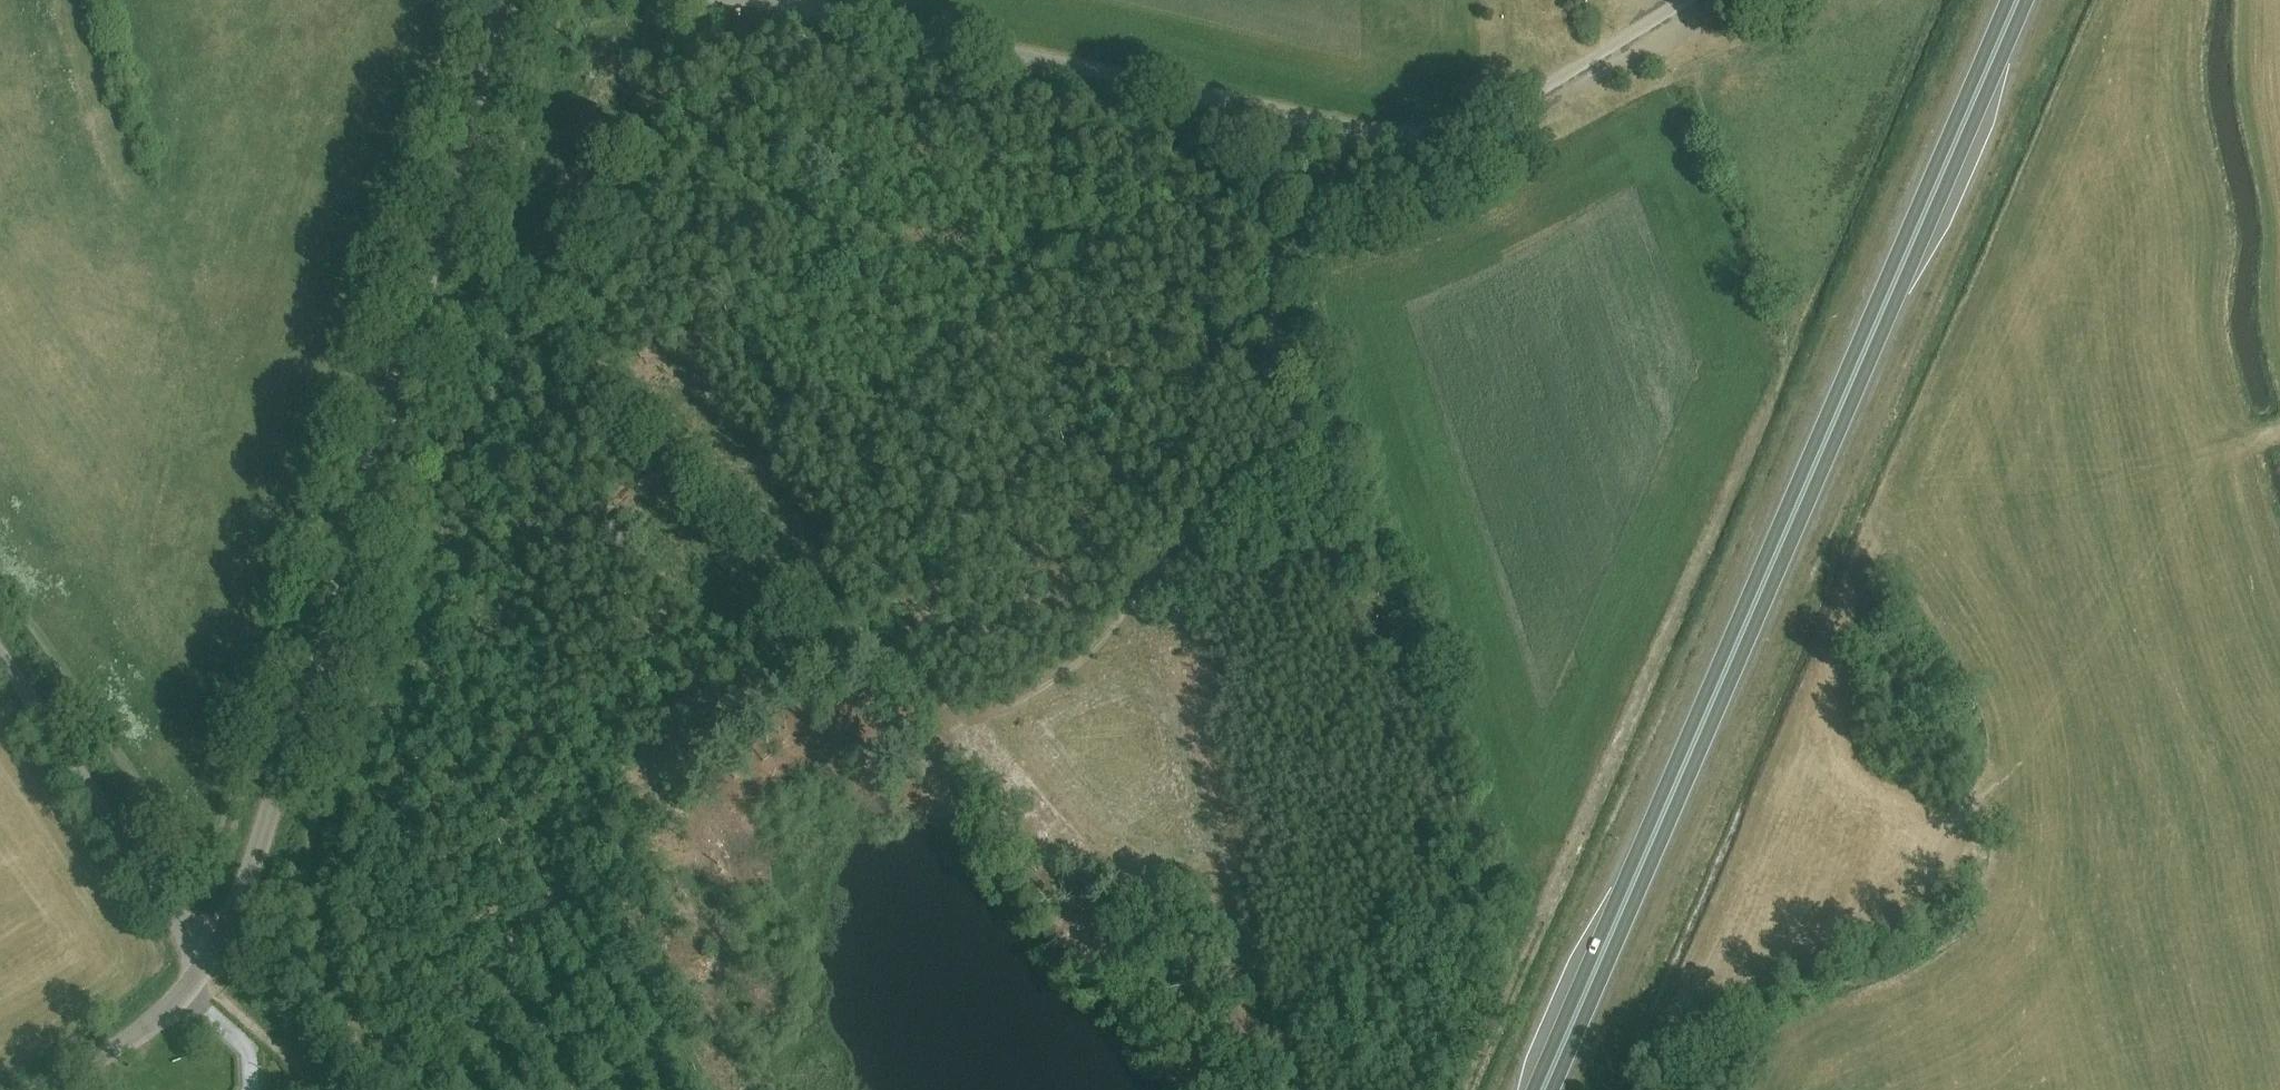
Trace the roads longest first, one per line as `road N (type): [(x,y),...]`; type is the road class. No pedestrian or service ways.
road 1 (trunk): [(1541,1089),(2014,0)]
road 2 (tertiary): [(207,962),(268,819),(372,406),(441,226),(507,0)]
road 3 (unclassified): [(207,962),(0,654)]
road 4 (tertiary): [(33,1089),(148,1023),(207,962)]

